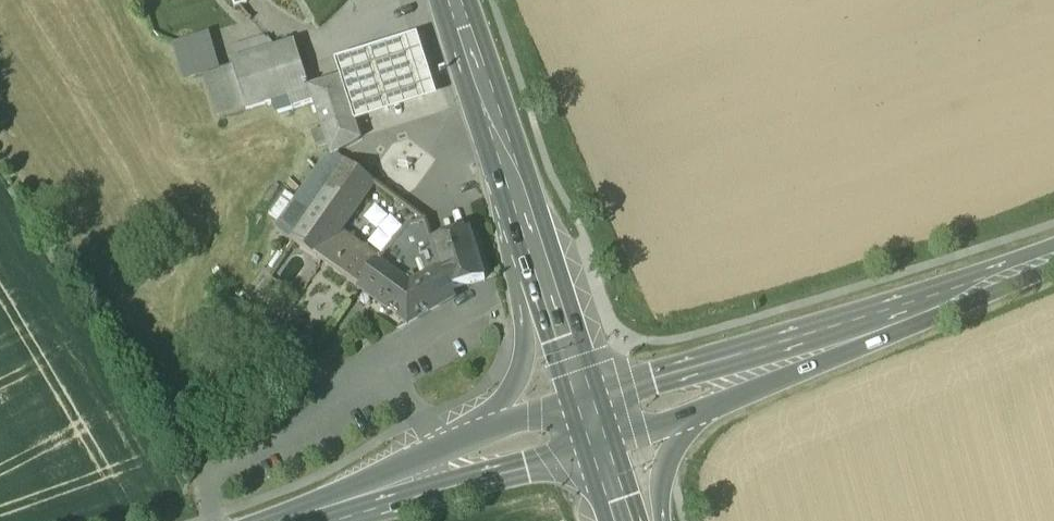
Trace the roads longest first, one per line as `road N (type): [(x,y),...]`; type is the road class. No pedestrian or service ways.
road 1 (secondary): [(1053,254),(851,343),(770,369)]
road 2 (primary): [(515,184),(523,326),(515,380),(458,463)]
road 3 (primary): [(599,420),(553,273),(515,184)]
road 4 (primary): [(662,520),(663,474),(679,442),(697,419),(770,369)]
road 5 (primary): [(515,184),(454,0)]
road 6 (tertiary): [(458,463),(284,520)]
road 7 (secondary): [(770,369),(599,420)]
road 8 (tertiary): [(599,420),(458,463)]

